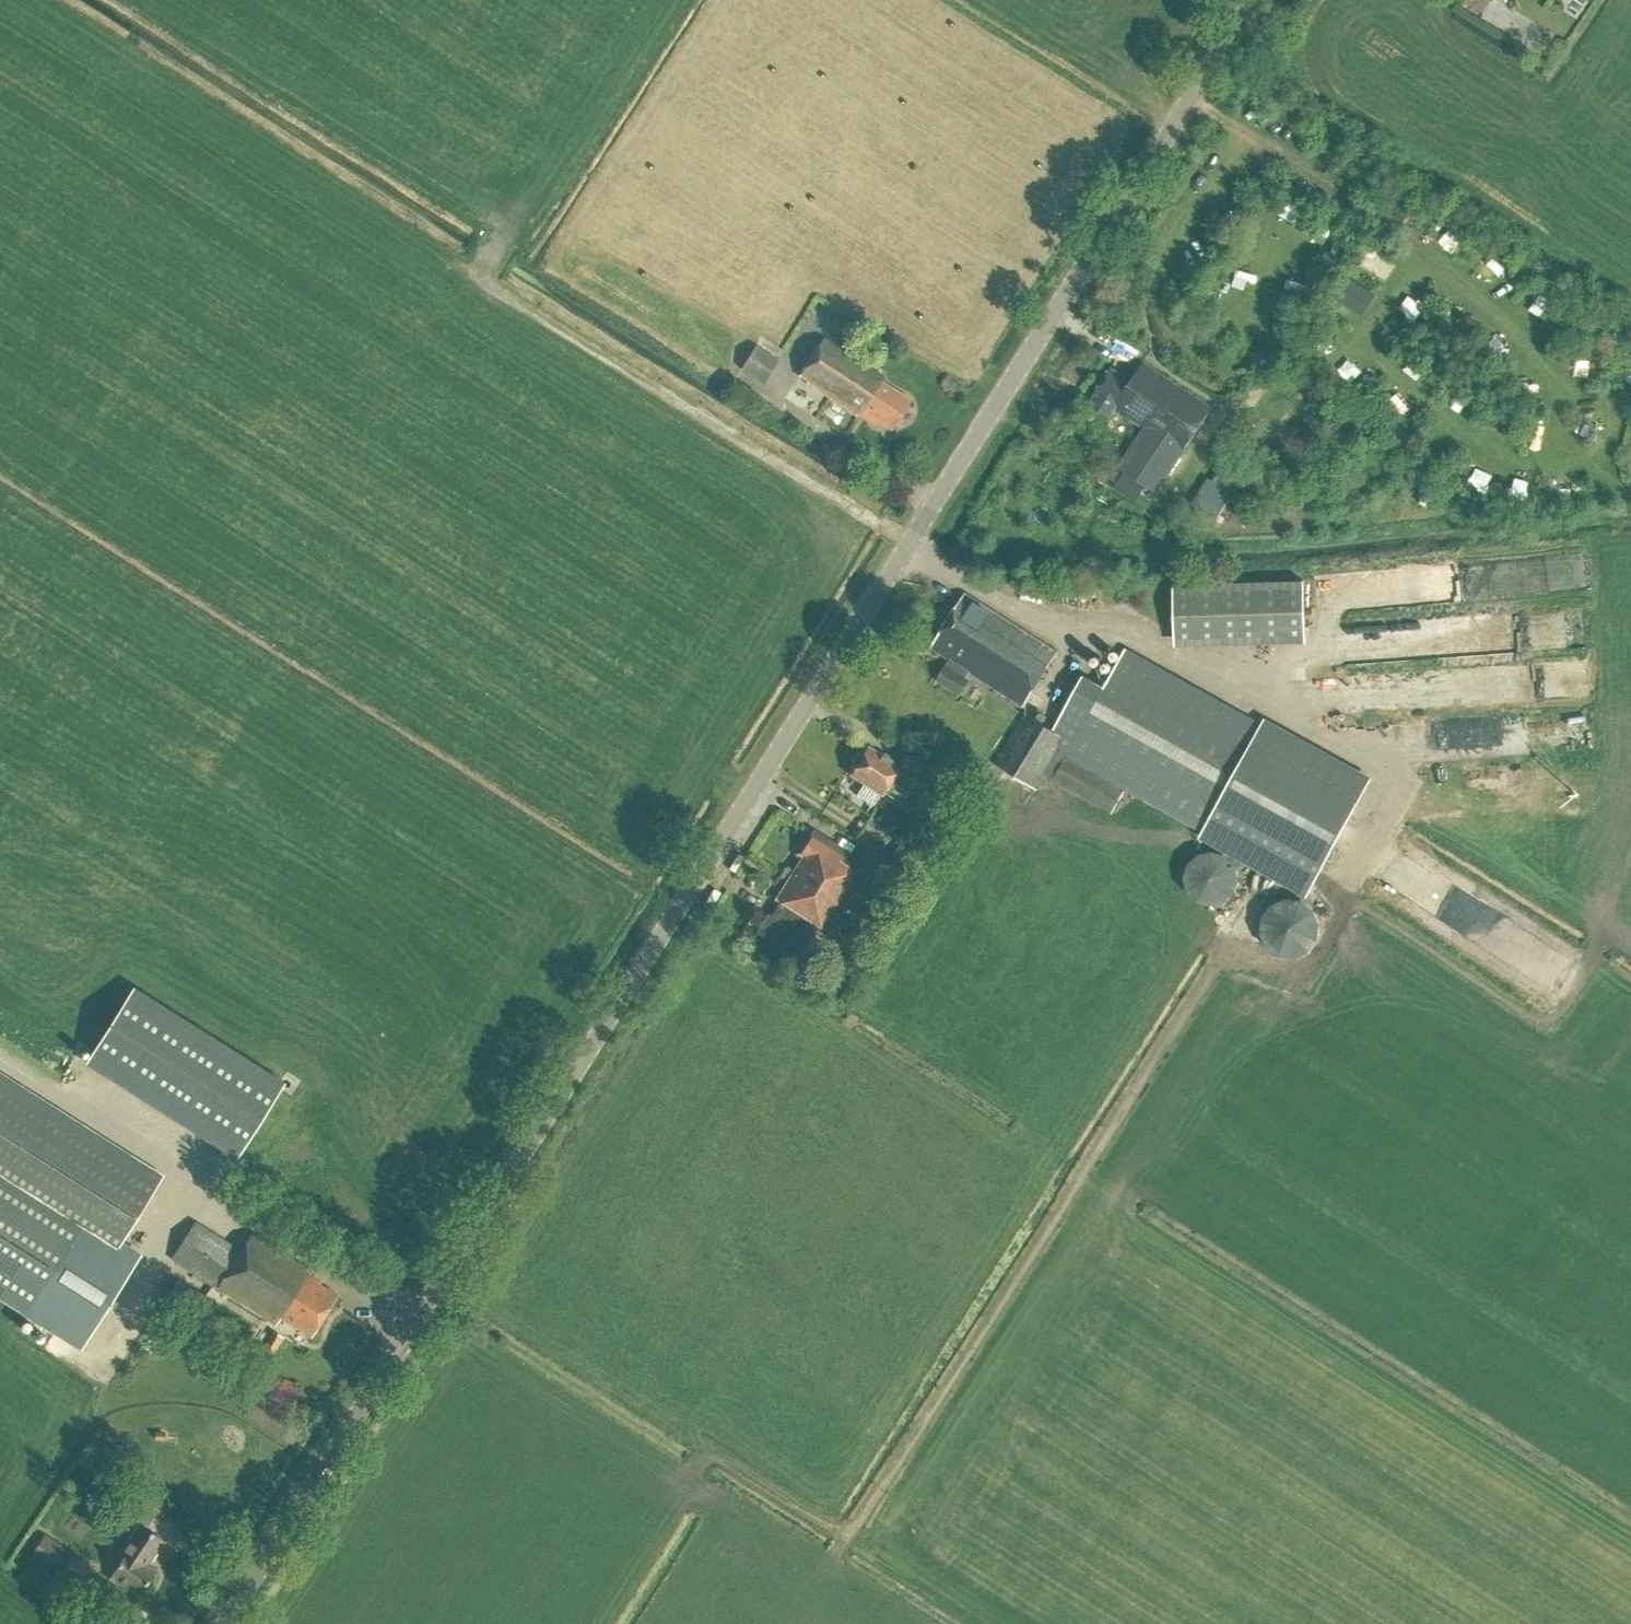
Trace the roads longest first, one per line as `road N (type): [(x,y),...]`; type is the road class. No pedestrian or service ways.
road 1 (tertiary): [(223,1623),(1255,0)]
road 2 (track): [(909,544),(480,271)]
road 3 (track): [(1191,102),(1376,214)]

